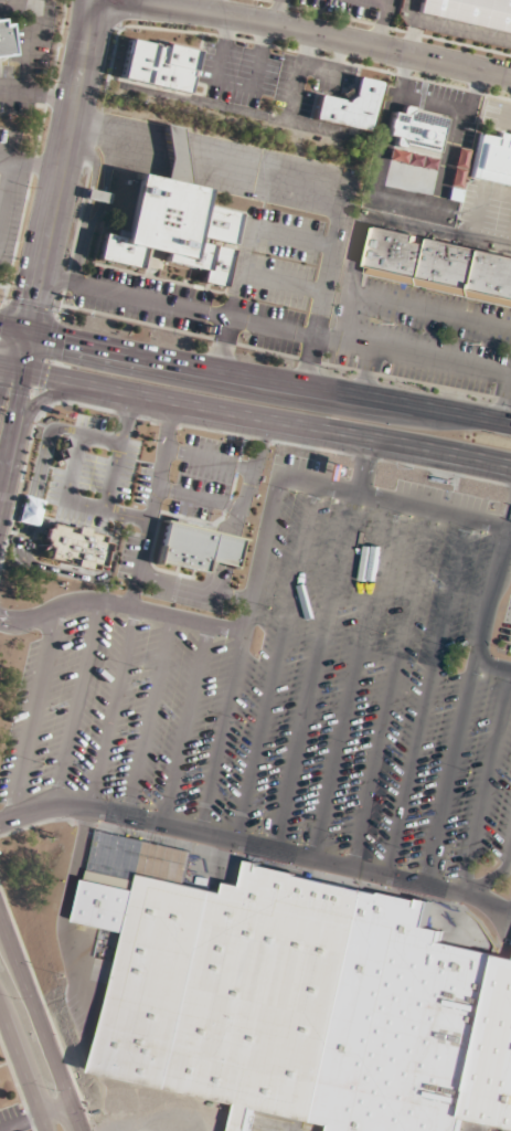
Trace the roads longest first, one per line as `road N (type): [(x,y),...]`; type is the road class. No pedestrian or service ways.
road 1 (primary): [(510,422),(29,330)]
road 2 (primary): [(91,380),(510,470)]
road 3 (tertiary): [(100,0),(246,19),(510,79)]
road 4 (tertiary): [(29,330),(91,0)]
road 5 (tertiary): [(83,1130),(0,912)]
road 6 (tertiary): [(0,1003),(48,1130)]

